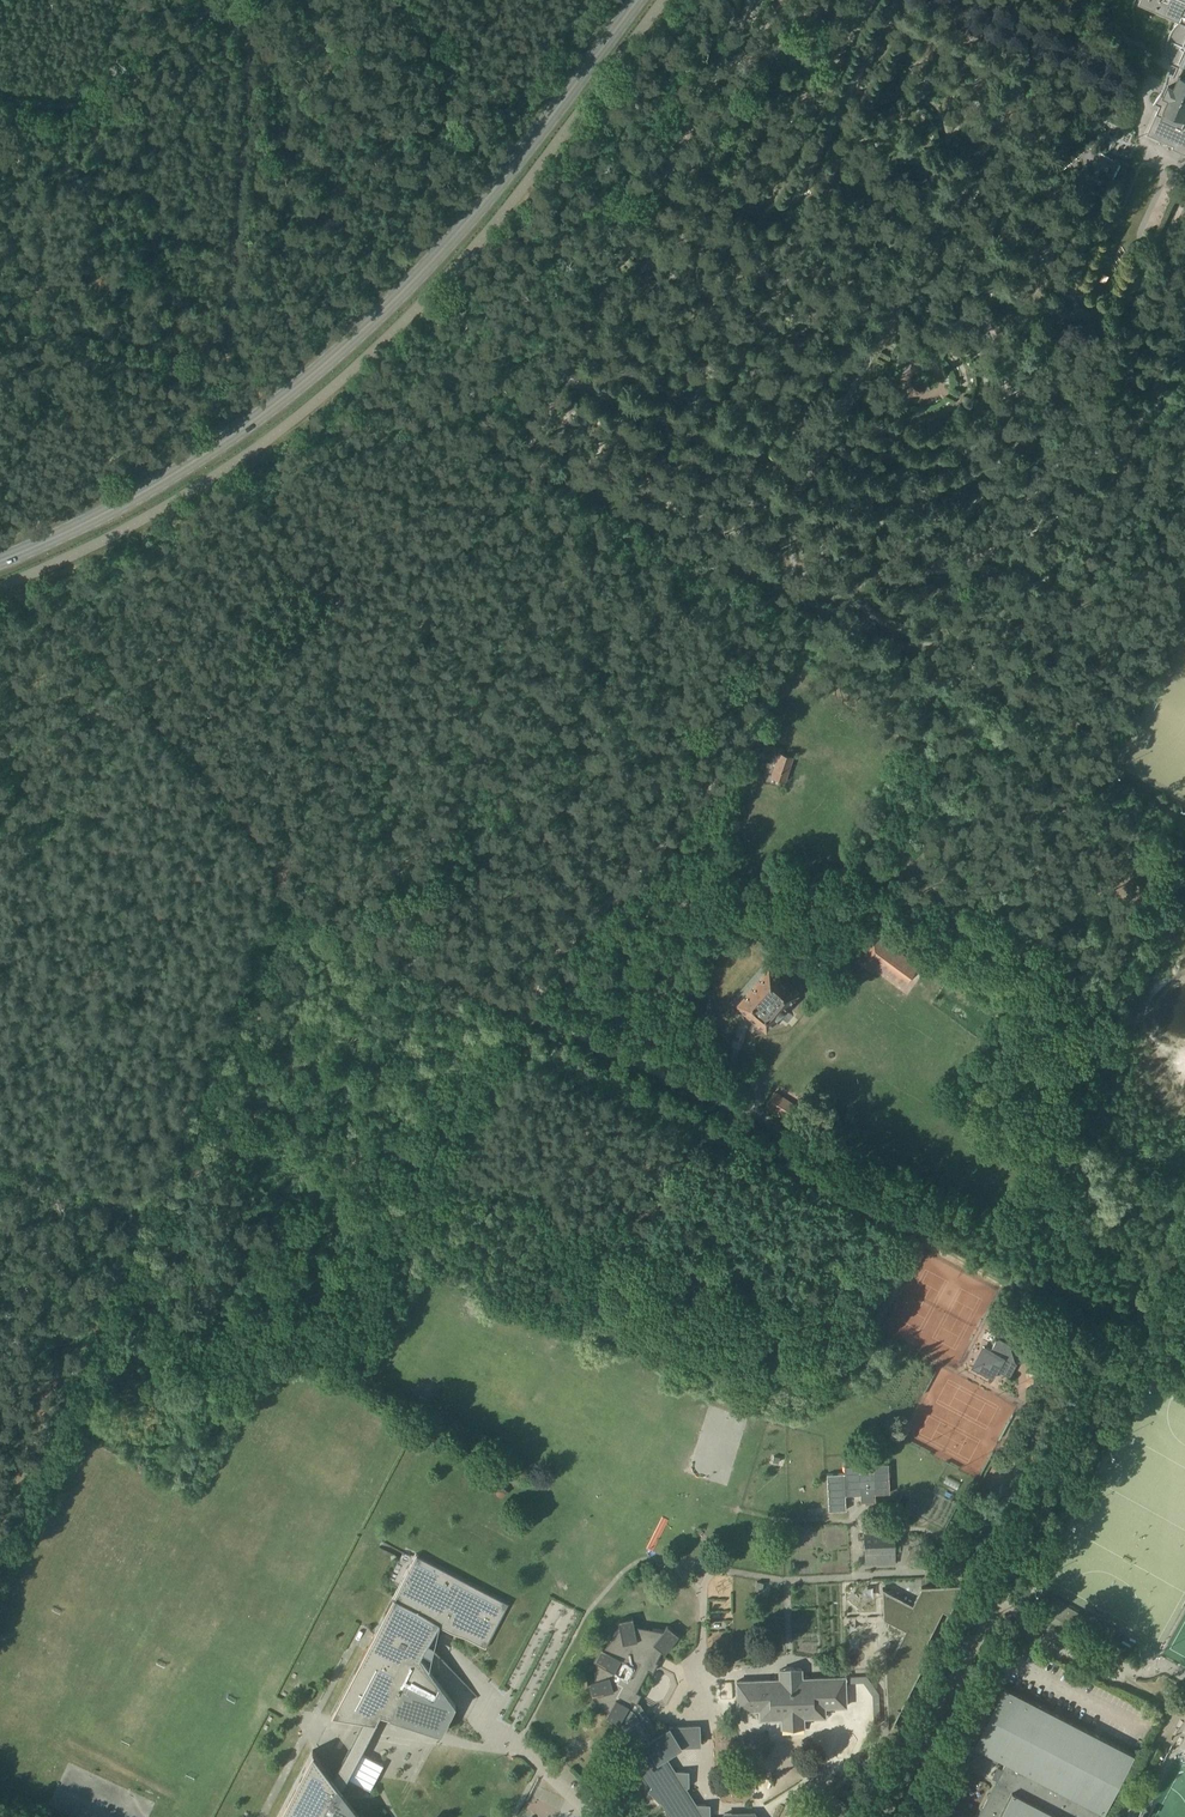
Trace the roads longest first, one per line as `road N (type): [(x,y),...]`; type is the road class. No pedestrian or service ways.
road 1 (unclassified): [(0,586),(251,456),(339,385),(451,277),(662,0)]
road 2 (primary): [(0,556),(200,449),(322,360),(431,263),(633,0)]
road 3 (unclassified): [(883,1816),(1154,1302)]
road 4 (track): [(27,575),(207,785),(280,886)]
road 5 (track): [(0,87),(69,101),(118,88),(207,0)]

